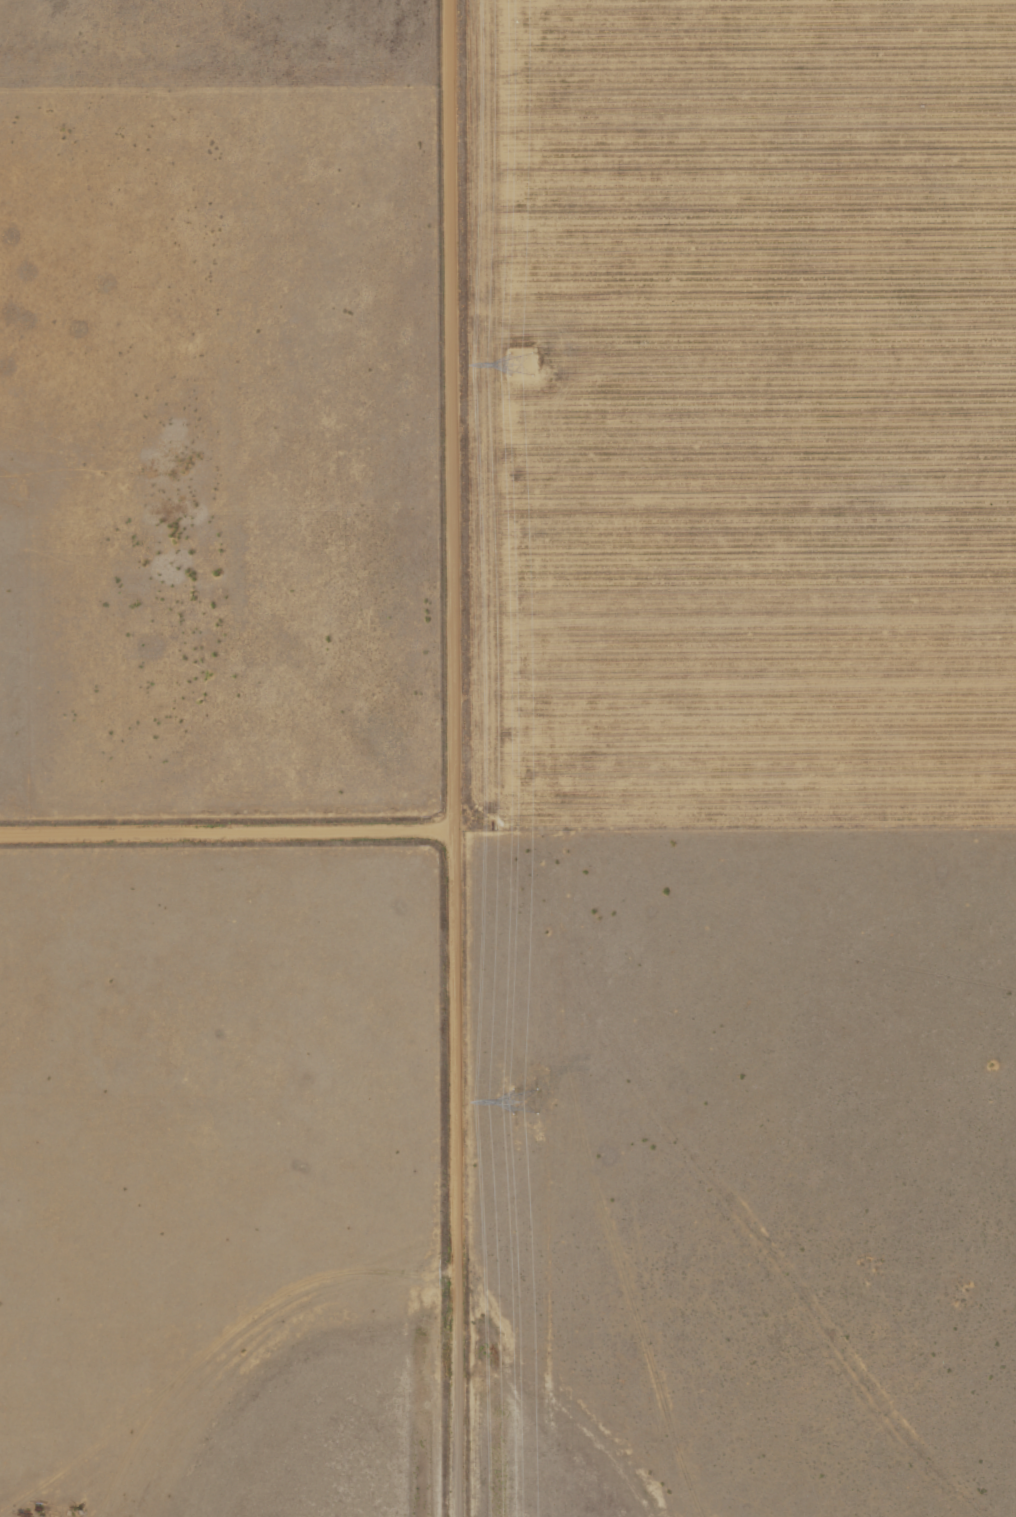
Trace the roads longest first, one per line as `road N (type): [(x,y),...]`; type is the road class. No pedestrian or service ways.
road 1 (residential): [(459,1516),(449,0)]
road 2 (track): [(1015,824),(455,828)]
road 3 (residential): [(0,830),(455,828)]

